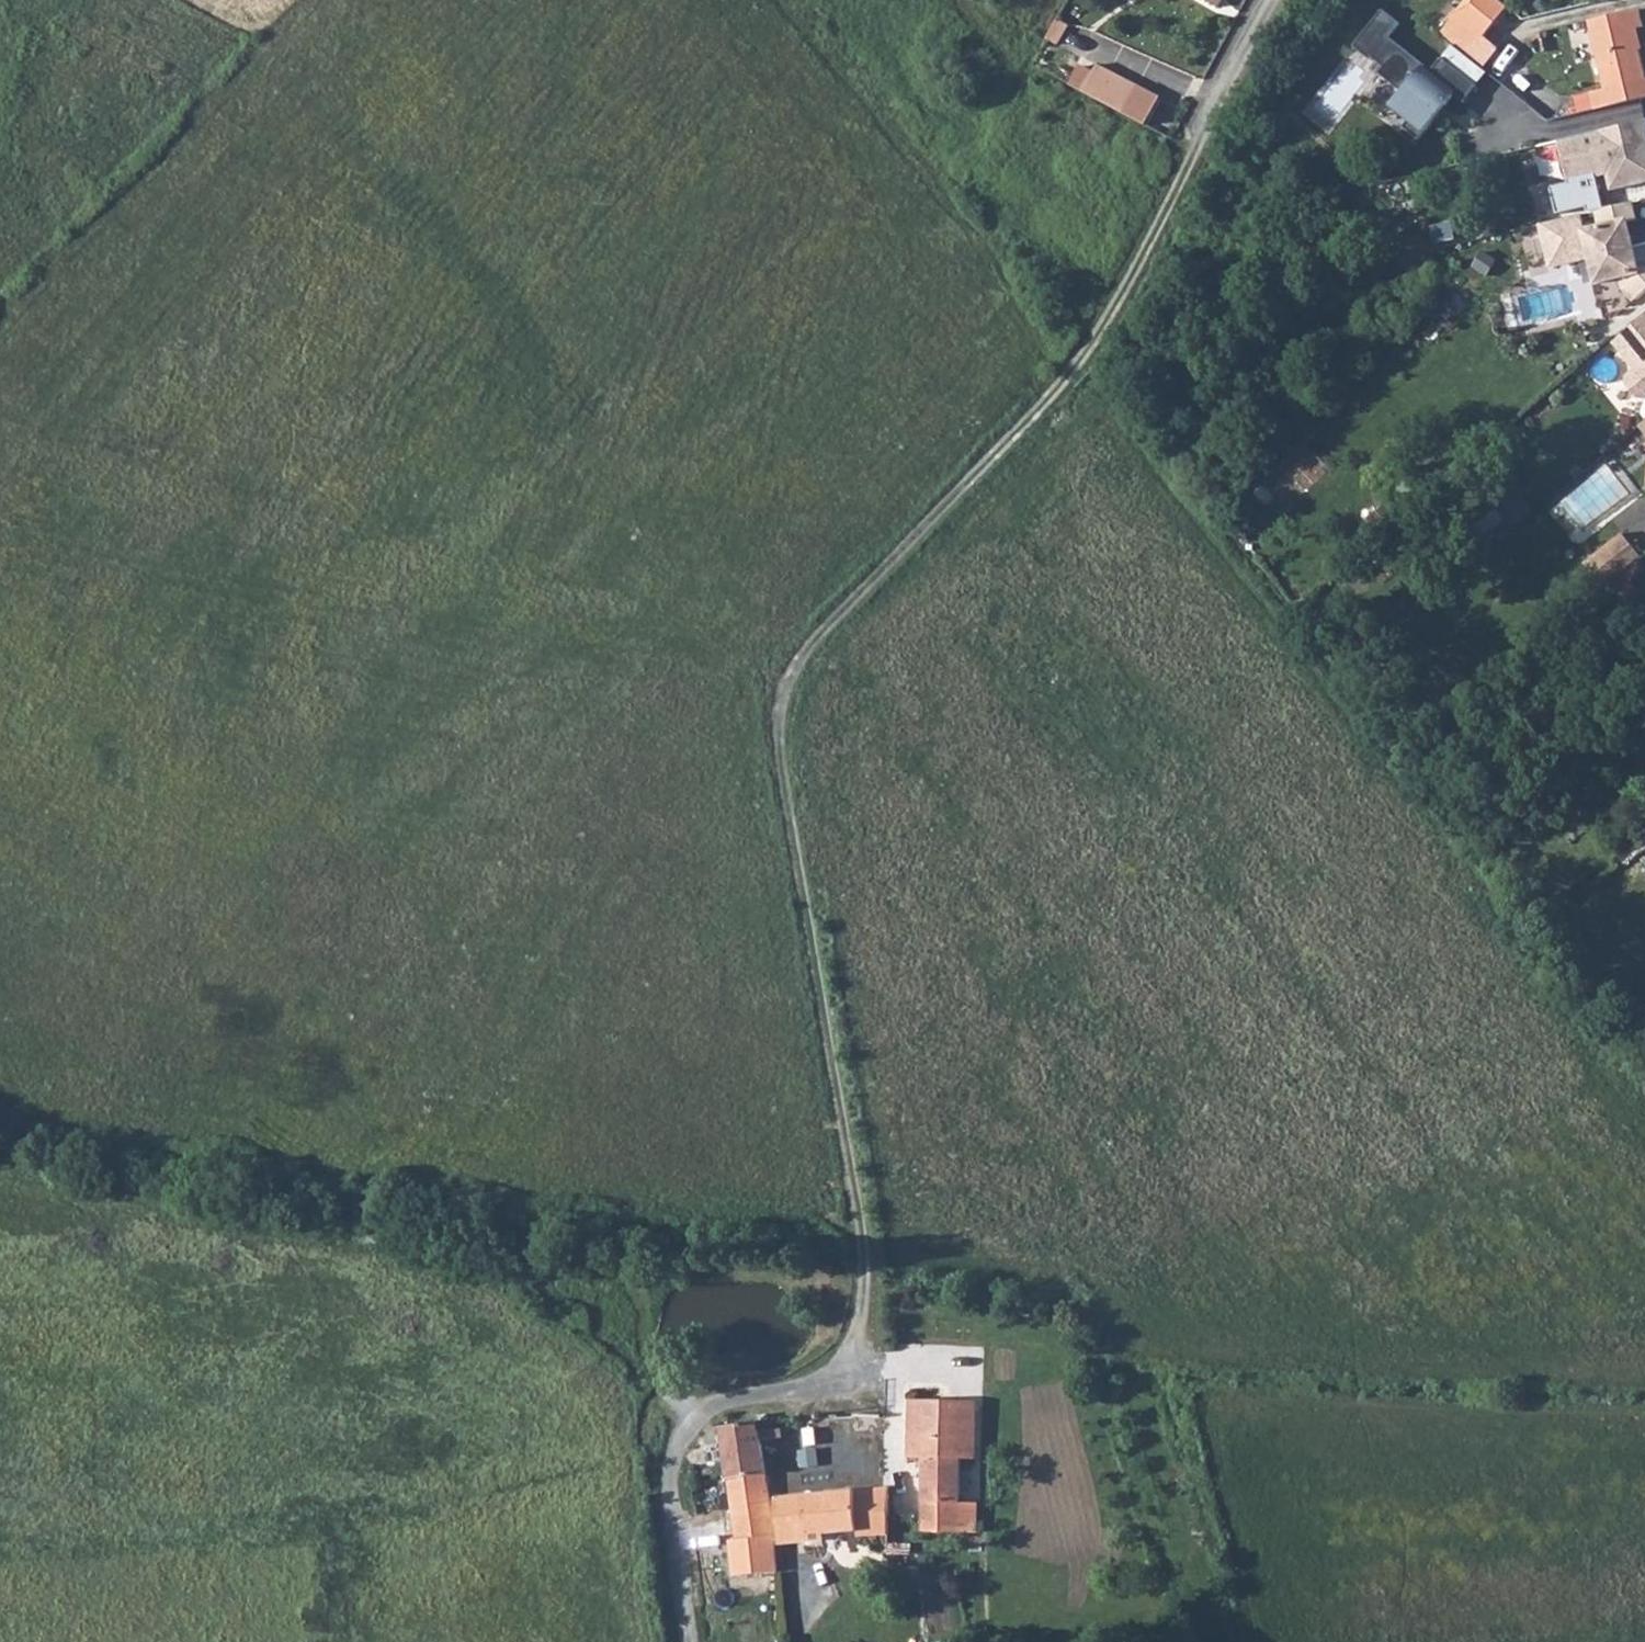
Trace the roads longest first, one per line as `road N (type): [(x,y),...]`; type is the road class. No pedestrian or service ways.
road 1 (unclassified): [(689,1641),(671,1504),(685,1431),(724,1401),(829,1376),(854,1343),(863,1298),(858,1215),(779,746),(785,688),(814,639),(1089,348),(1274,0)]

